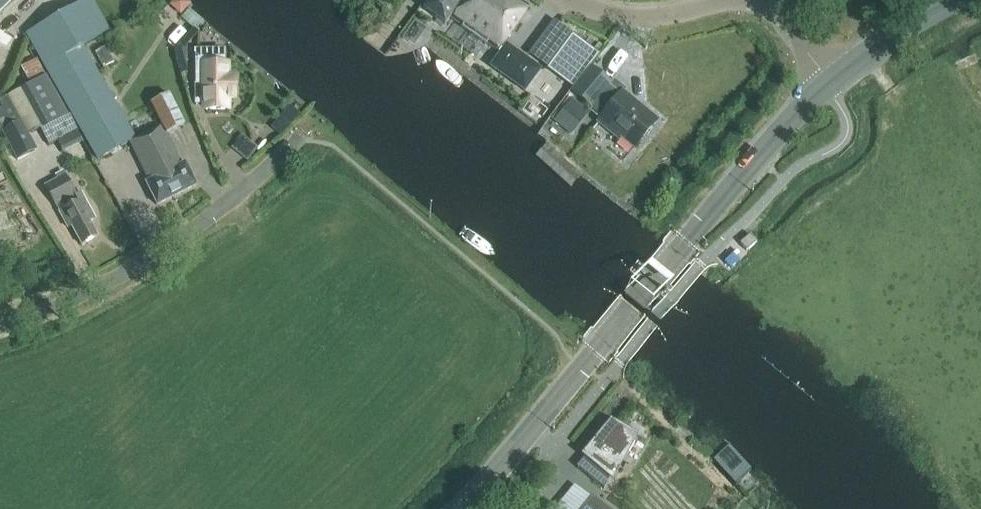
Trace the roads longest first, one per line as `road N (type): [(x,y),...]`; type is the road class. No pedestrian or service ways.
road 1 (tertiary): [(464,508),(829,83)]
road 2 (unclassified): [(0,324),(74,298),(251,193),(299,146)]
road 3 (residential): [(750,3),(654,17),(569,0)]
road 4 (tertiary): [(829,83),(957,0)]

